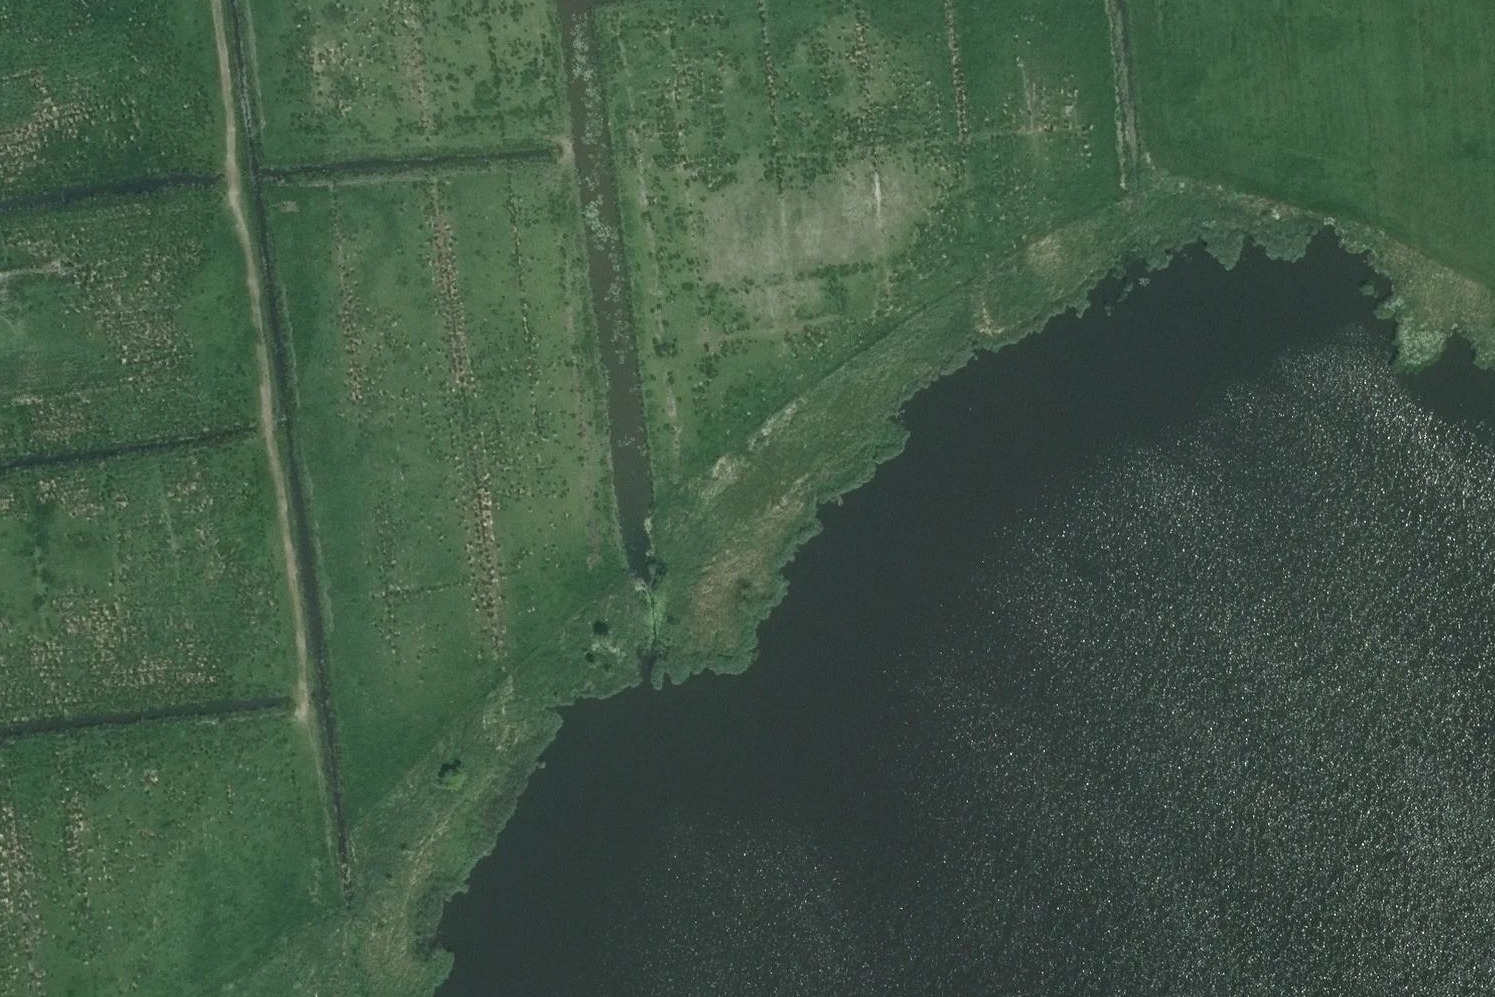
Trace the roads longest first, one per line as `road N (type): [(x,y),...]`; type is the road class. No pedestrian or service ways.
road 1 (track): [(216,0),(309,683)]

